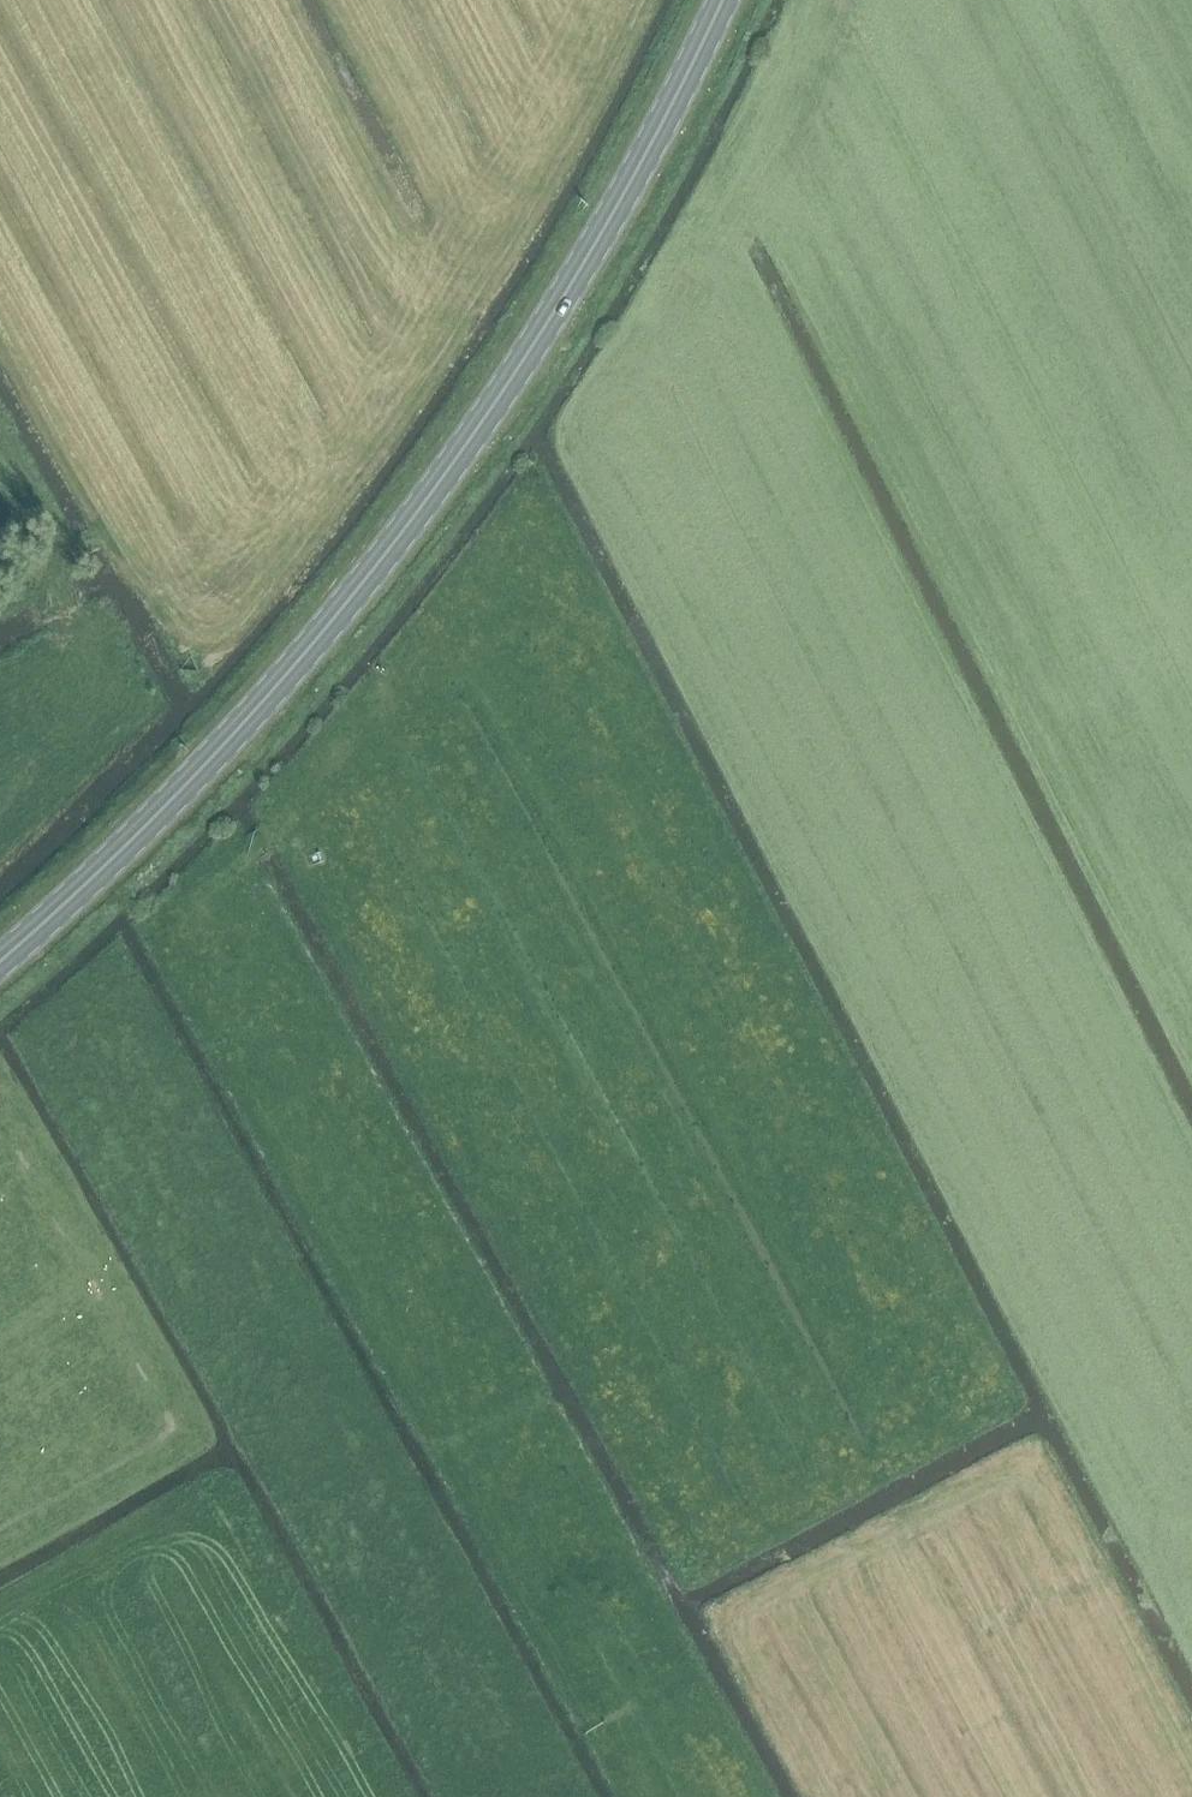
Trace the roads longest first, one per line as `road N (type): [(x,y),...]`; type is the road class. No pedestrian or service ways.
road 1 (primary): [(0,962),(252,713),(451,465),(628,188),(721,0)]

